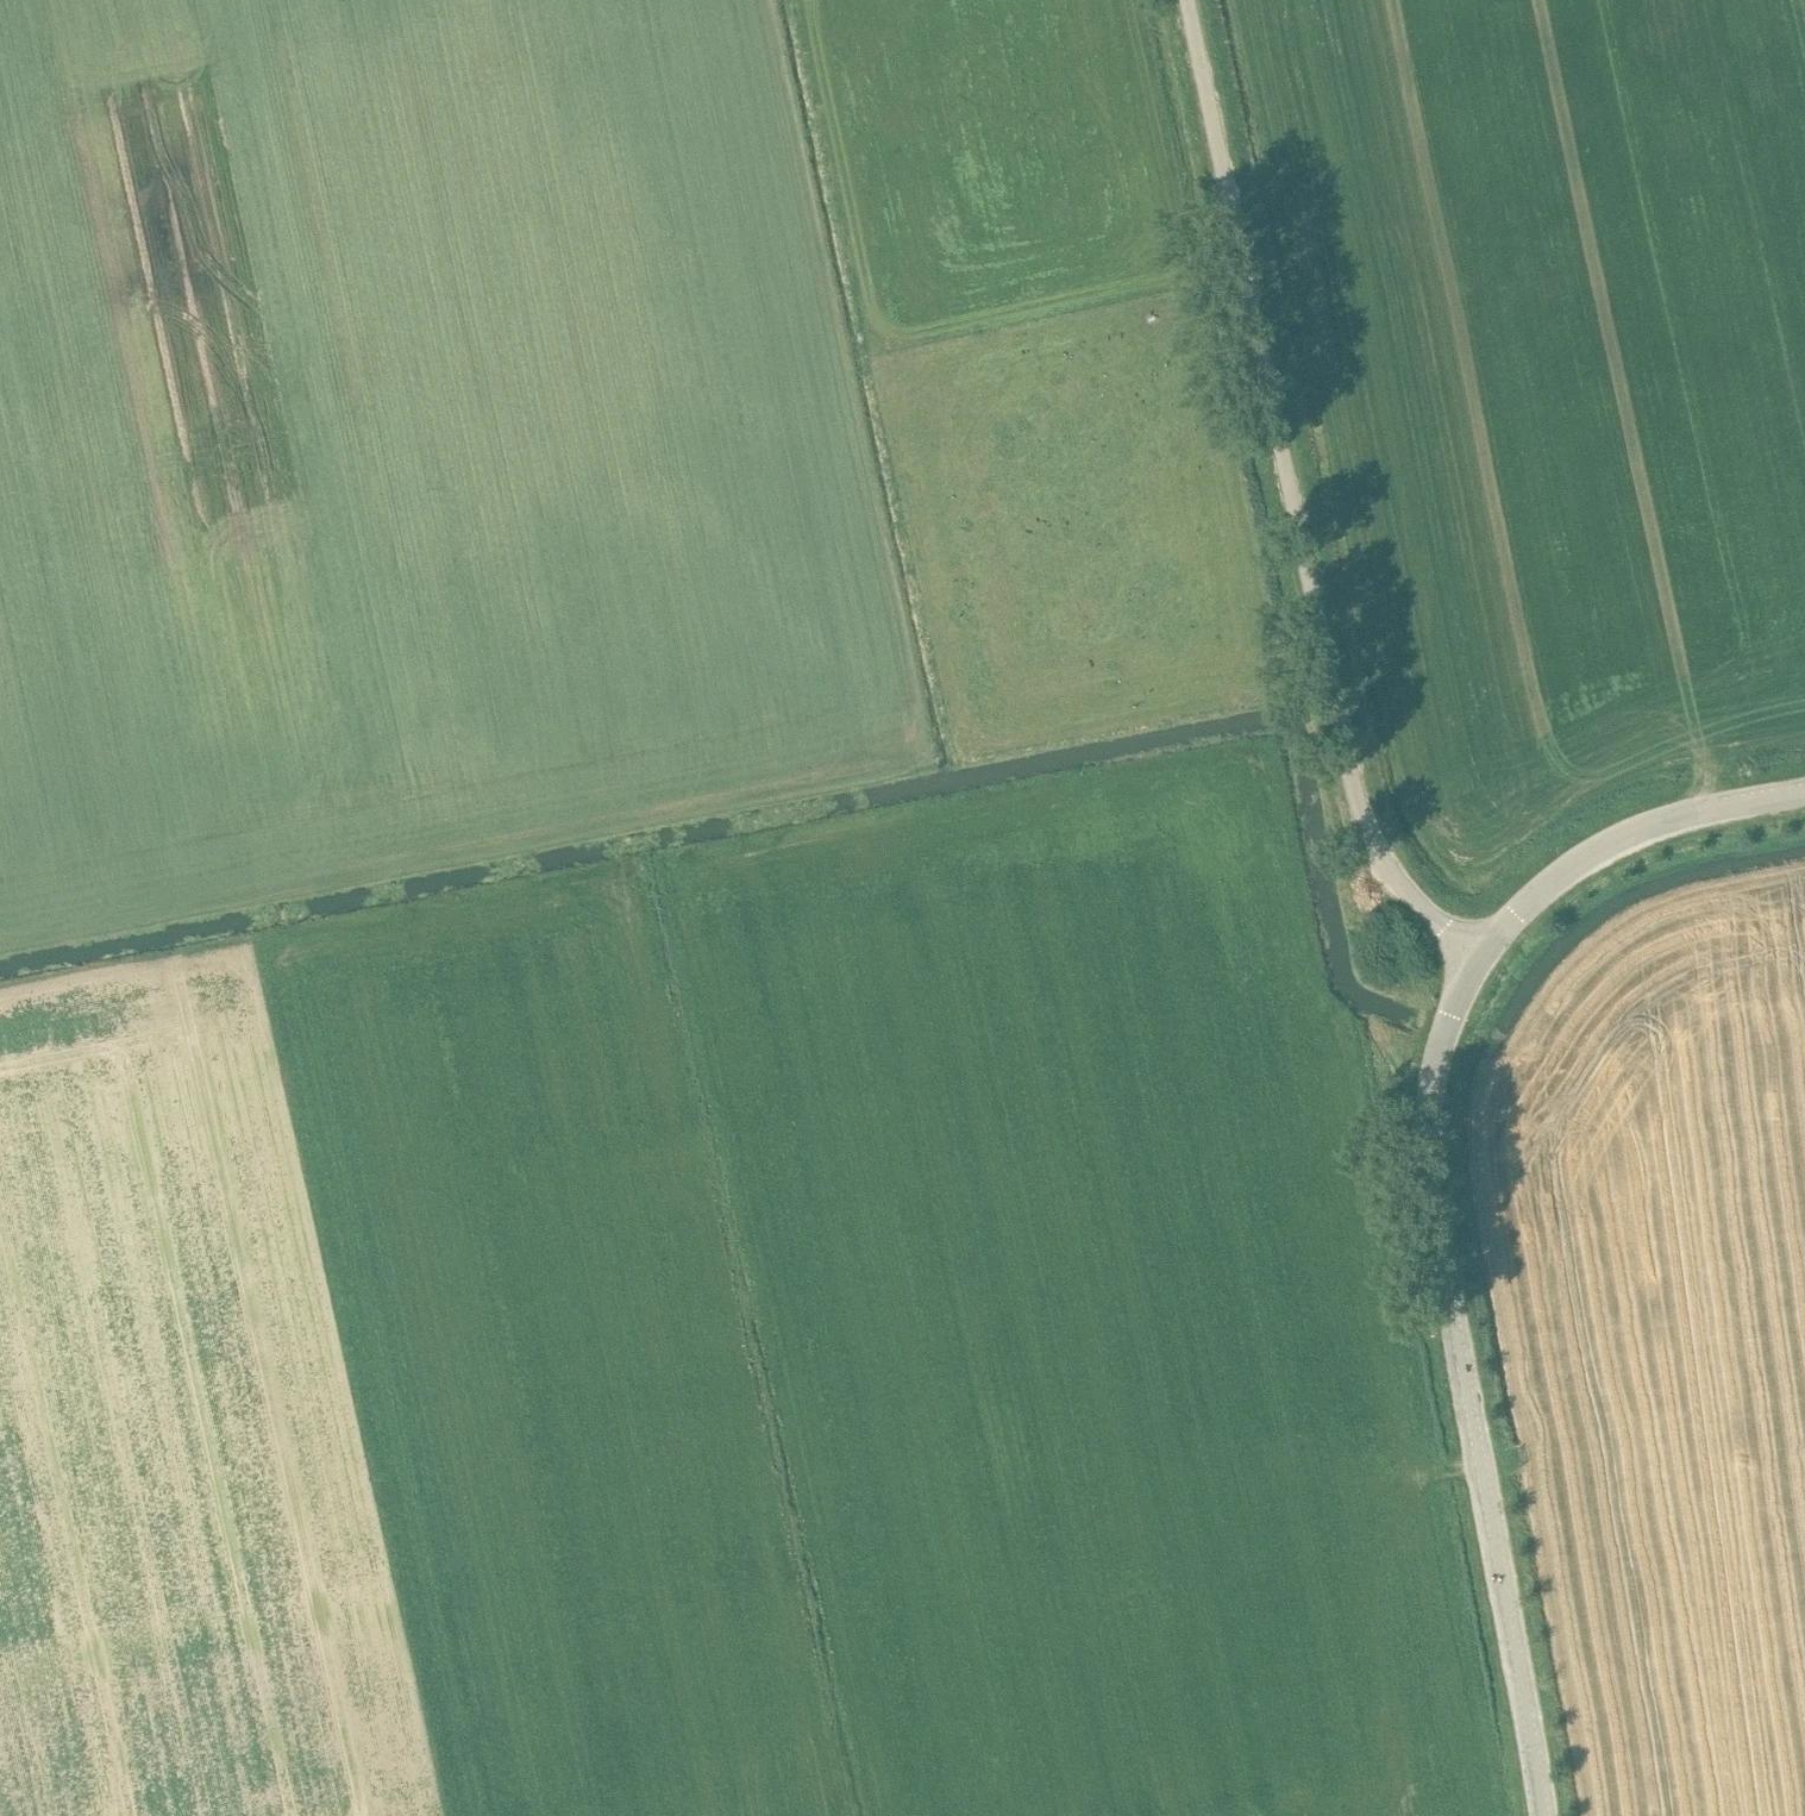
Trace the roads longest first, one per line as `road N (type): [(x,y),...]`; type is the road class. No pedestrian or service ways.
road 1 (unclassified): [(1189,0),(1351,784),(1390,868),(1478,957)]
road 2 (tertiary): [(1547,1815),(1425,1135),(1431,1074),(1478,957)]
road 3 (tertiary): [(1478,957),(1564,871),(1616,840),(1673,818),(1804,792)]

